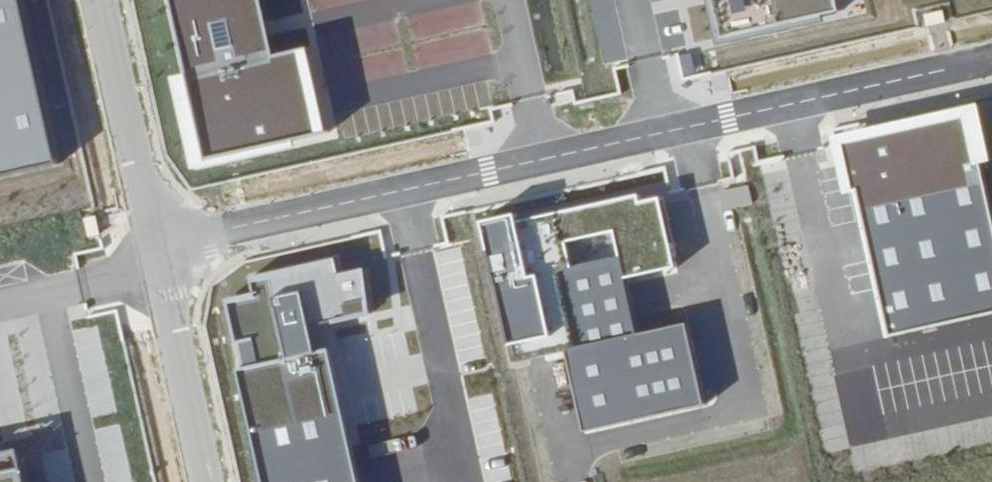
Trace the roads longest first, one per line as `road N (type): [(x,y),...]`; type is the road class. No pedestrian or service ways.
road 1 (unclassified): [(991,55),(148,243)]
road 2 (unclassified): [(148,243),(95,0)]
road 3 (unclassified): [(148,243),(201,481)]

